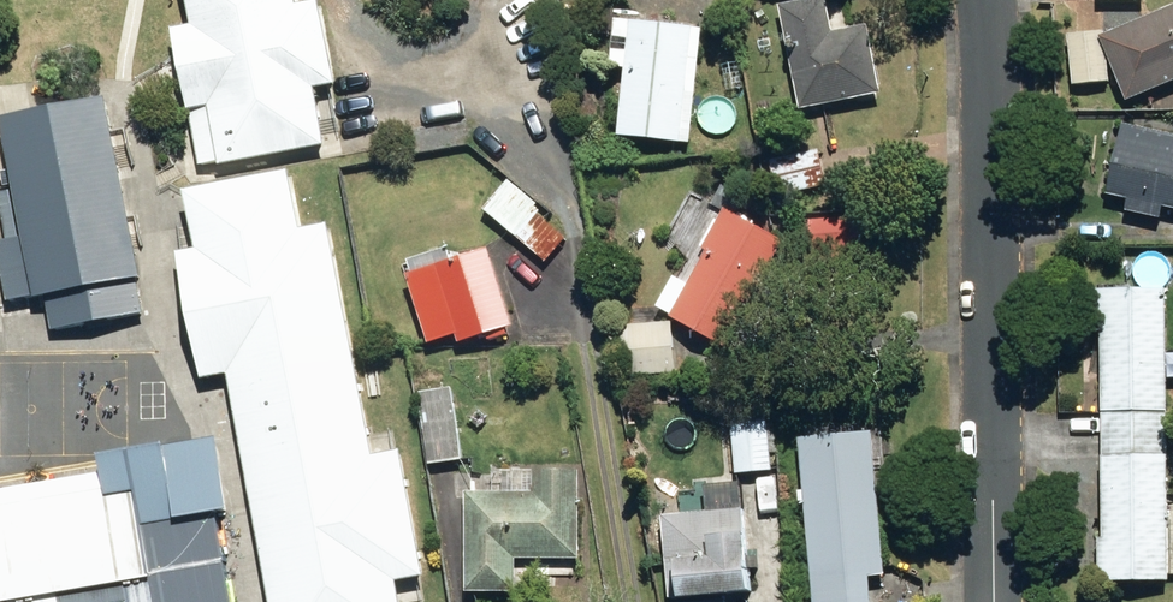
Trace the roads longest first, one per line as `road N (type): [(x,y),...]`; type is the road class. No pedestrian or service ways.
road 1 (residential): [(994,601),(978,0)]

